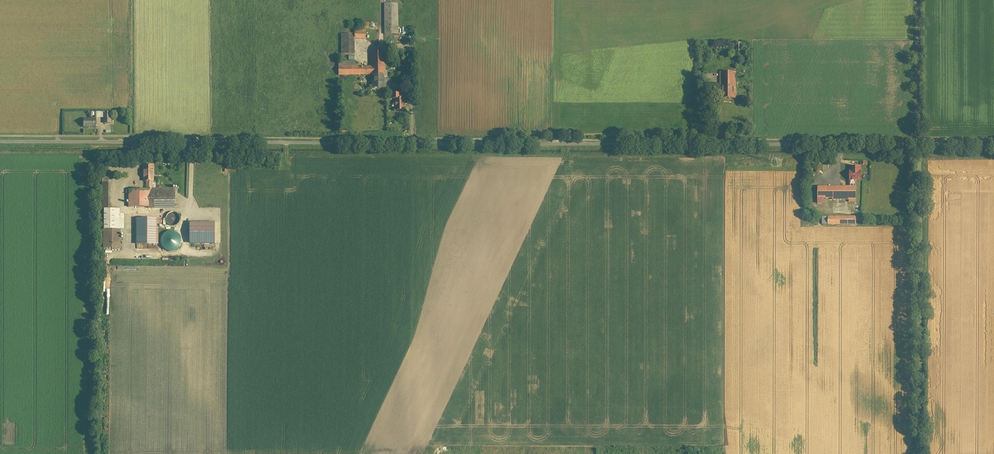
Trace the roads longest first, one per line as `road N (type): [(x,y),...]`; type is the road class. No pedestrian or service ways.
road 1 (residential): [(0,142),(918,145)]
road 2 (unclassified): [(918,145),(919,453)]
road 3 (unclassified): [(916,0),(918,145)]

